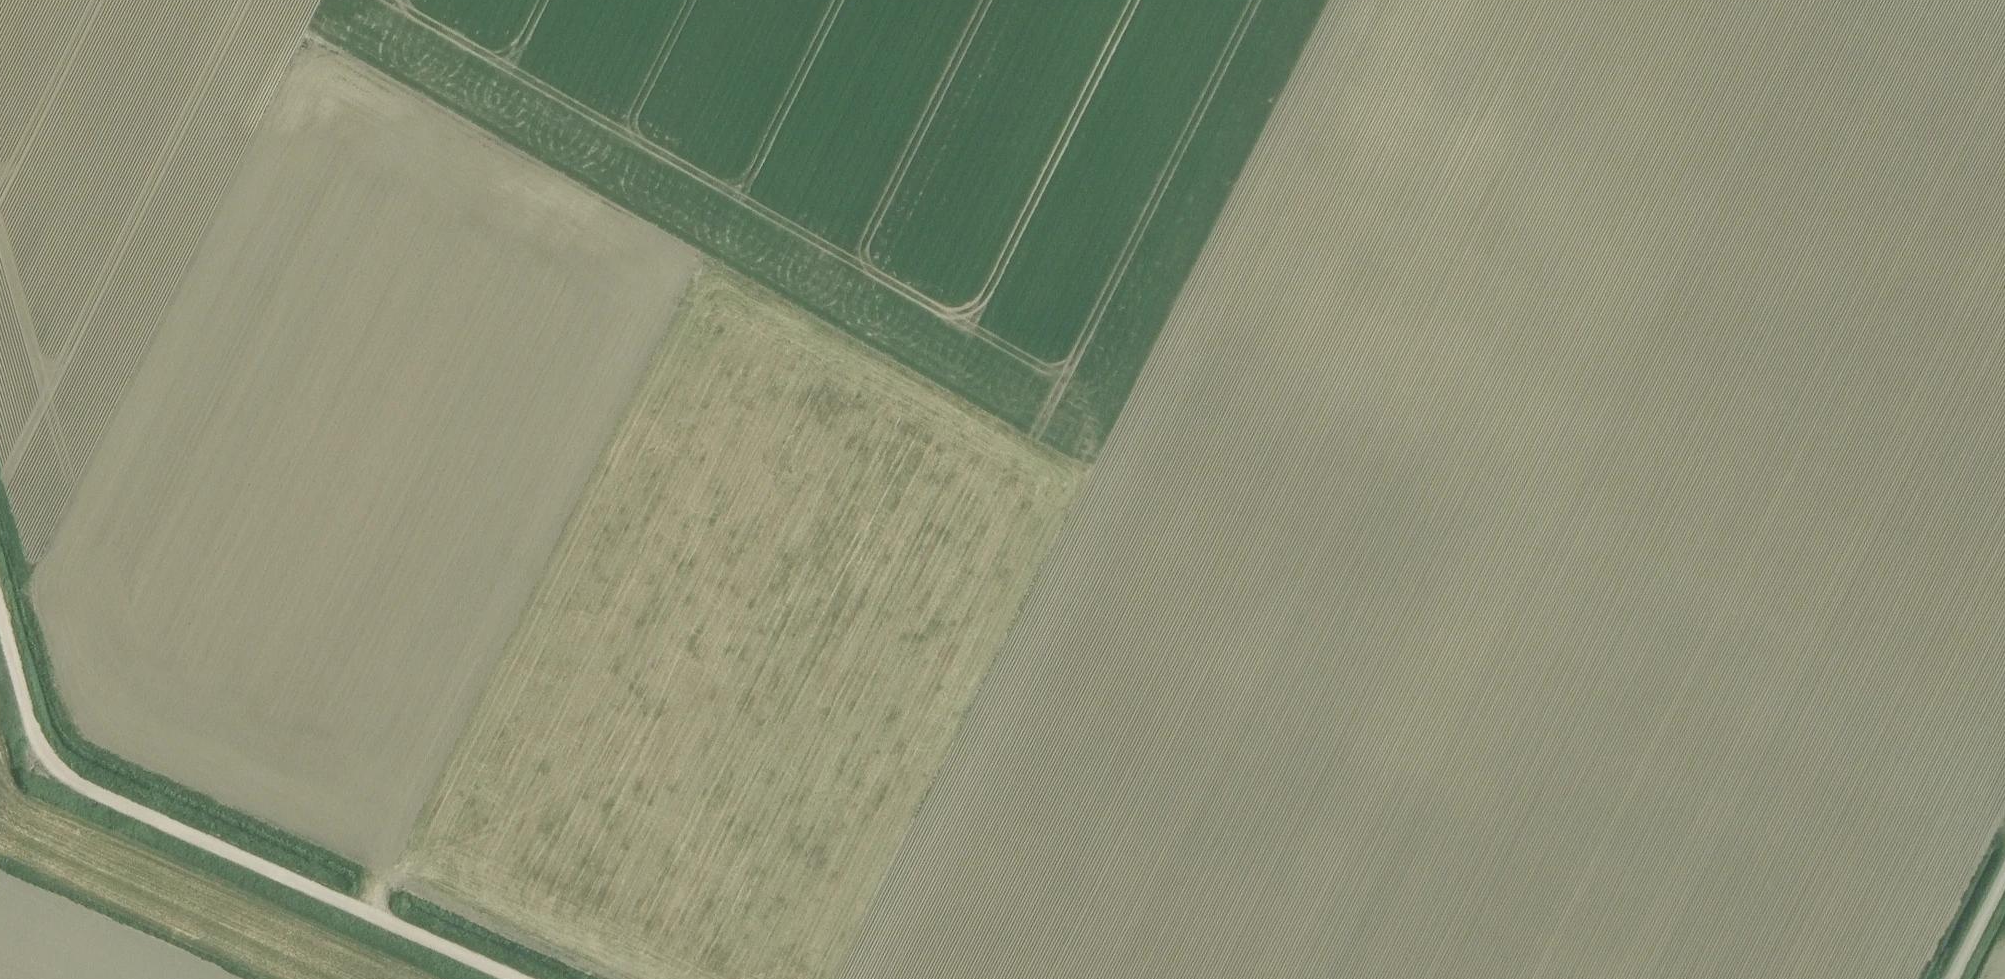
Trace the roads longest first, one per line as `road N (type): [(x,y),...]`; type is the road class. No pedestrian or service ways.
road 1 (unclassified): [(518,978),(62,770),(28,707),(0,608)]

